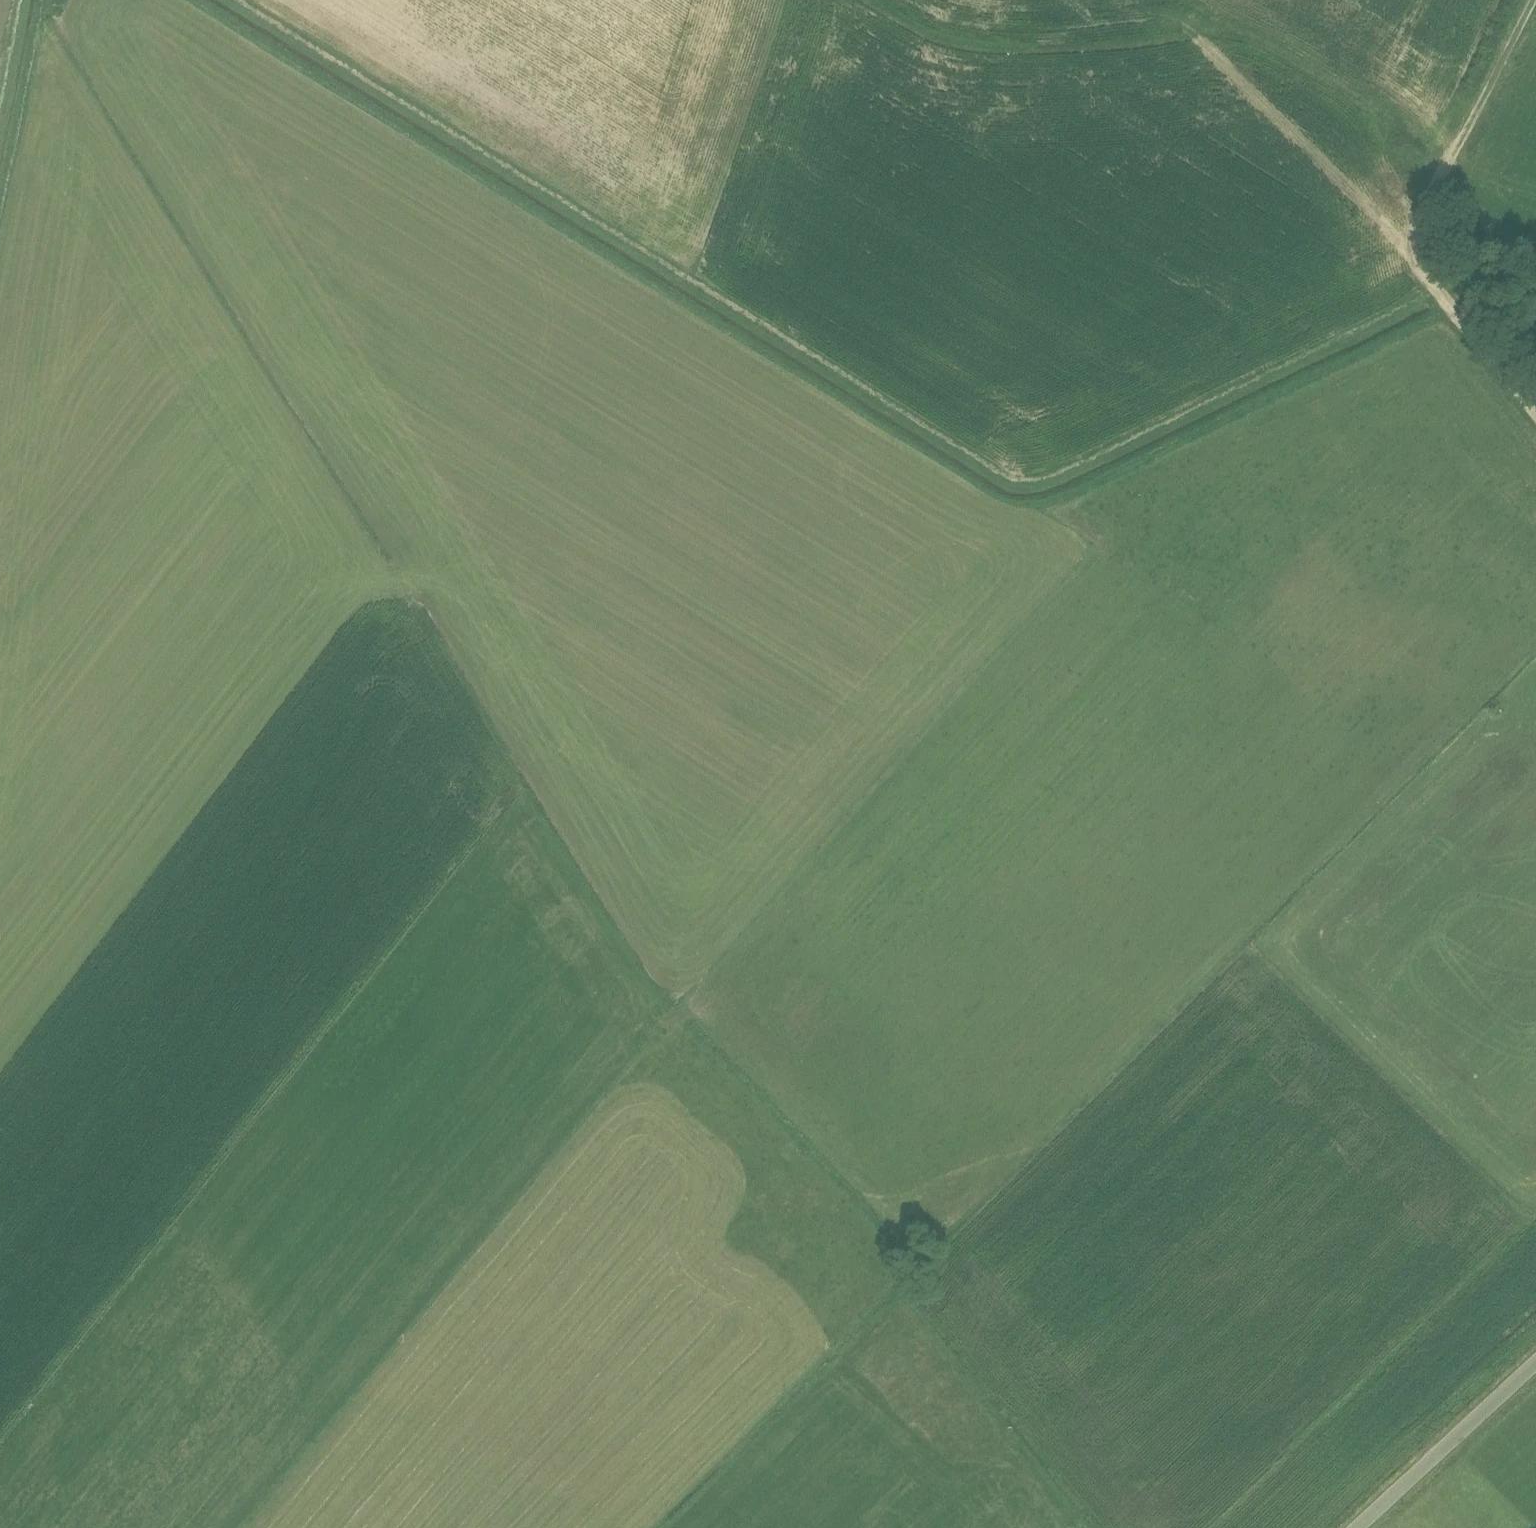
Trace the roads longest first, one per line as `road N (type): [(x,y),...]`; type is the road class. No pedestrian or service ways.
road 1 (track): [(1534,0),(1418,218),(1422,268),(1450,307)]
road 2 (unclassified): [(1360,1527),(1535,1365)]
road 3 (track): [(1450,307),(1535,409)]

